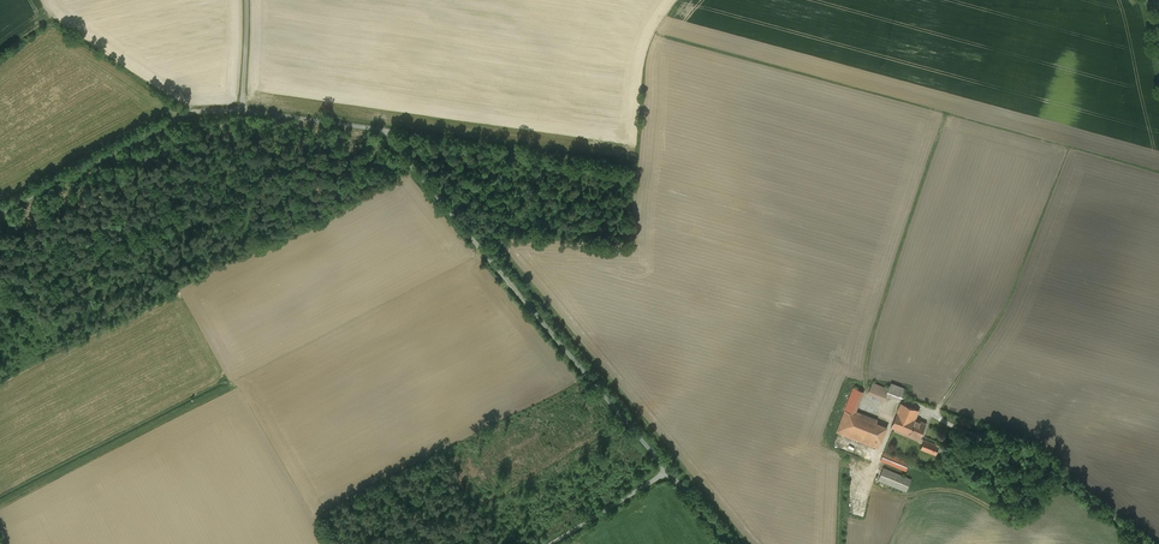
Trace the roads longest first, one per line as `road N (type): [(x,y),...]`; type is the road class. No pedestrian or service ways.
road 1 (unclassified): [(0,215),(184,115),(242,111),(380,130),(670,474)]
road 2 (unclassified): [(670,474),(552,543)]

